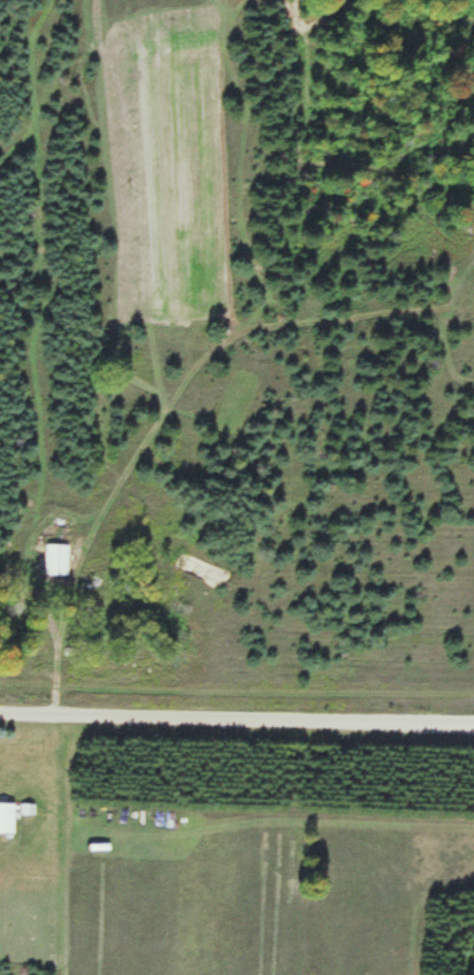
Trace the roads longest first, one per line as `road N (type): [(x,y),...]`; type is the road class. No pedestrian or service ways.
road 1 (residential): [(0,711),(473,722)]

